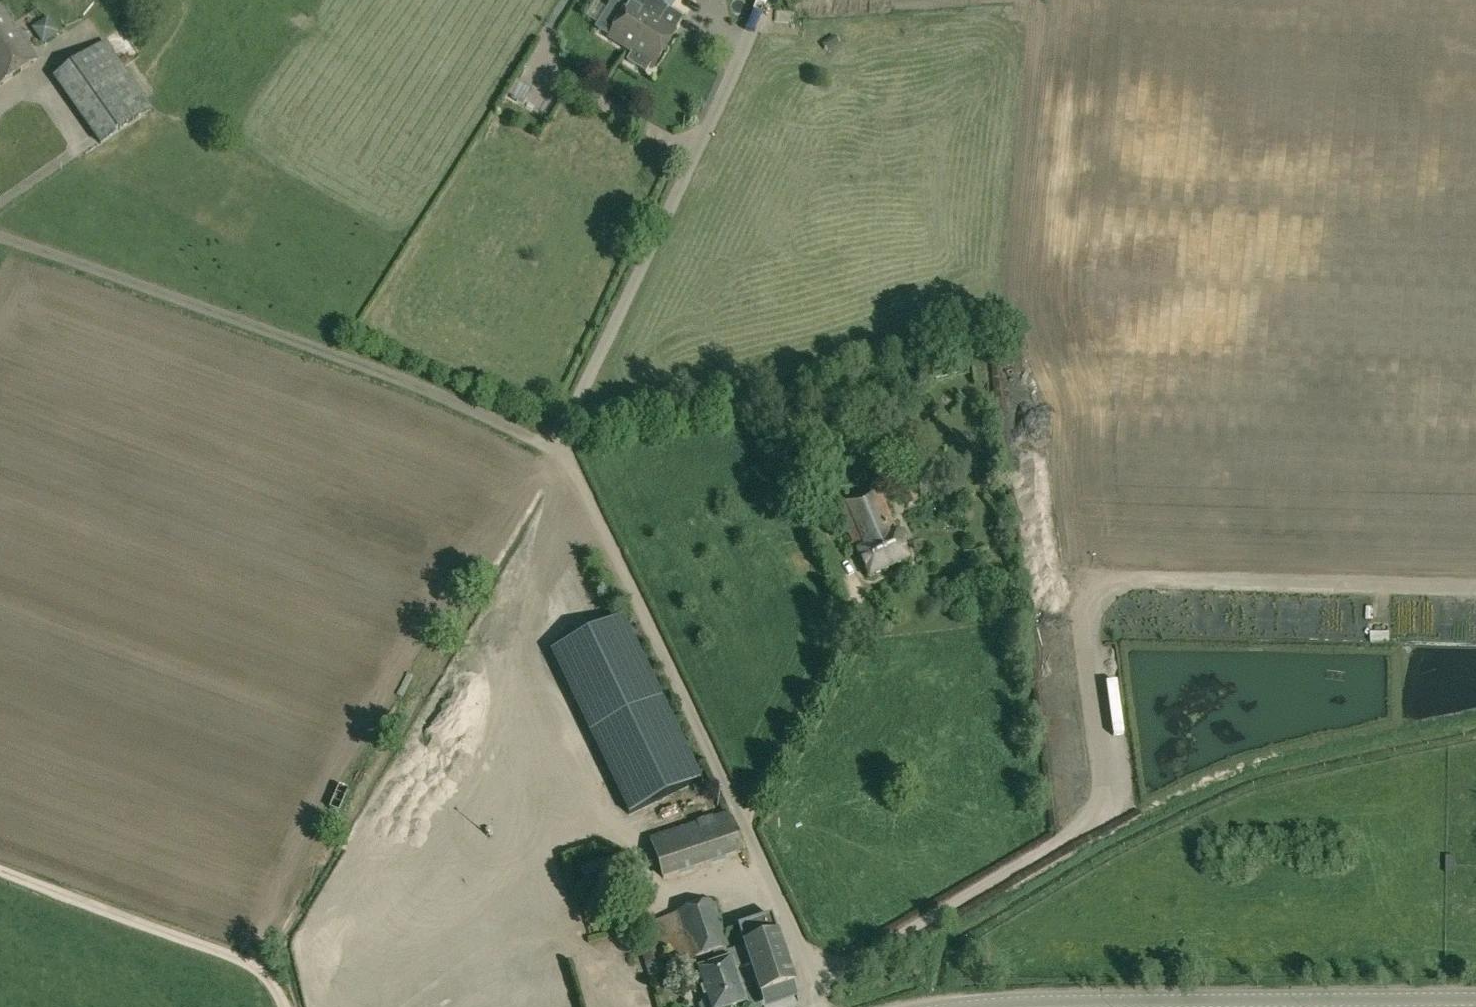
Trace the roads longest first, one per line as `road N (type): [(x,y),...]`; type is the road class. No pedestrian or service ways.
road 1 (unclassified): [(823,1006),(557,447),(762,0)]
road 2 (track): [(0,234),(557,447)]
road 3 (tertiary): [(1475,1001),(989,1006)]
road 4 (track): [(281,1006),(259,969),(0,870)]

